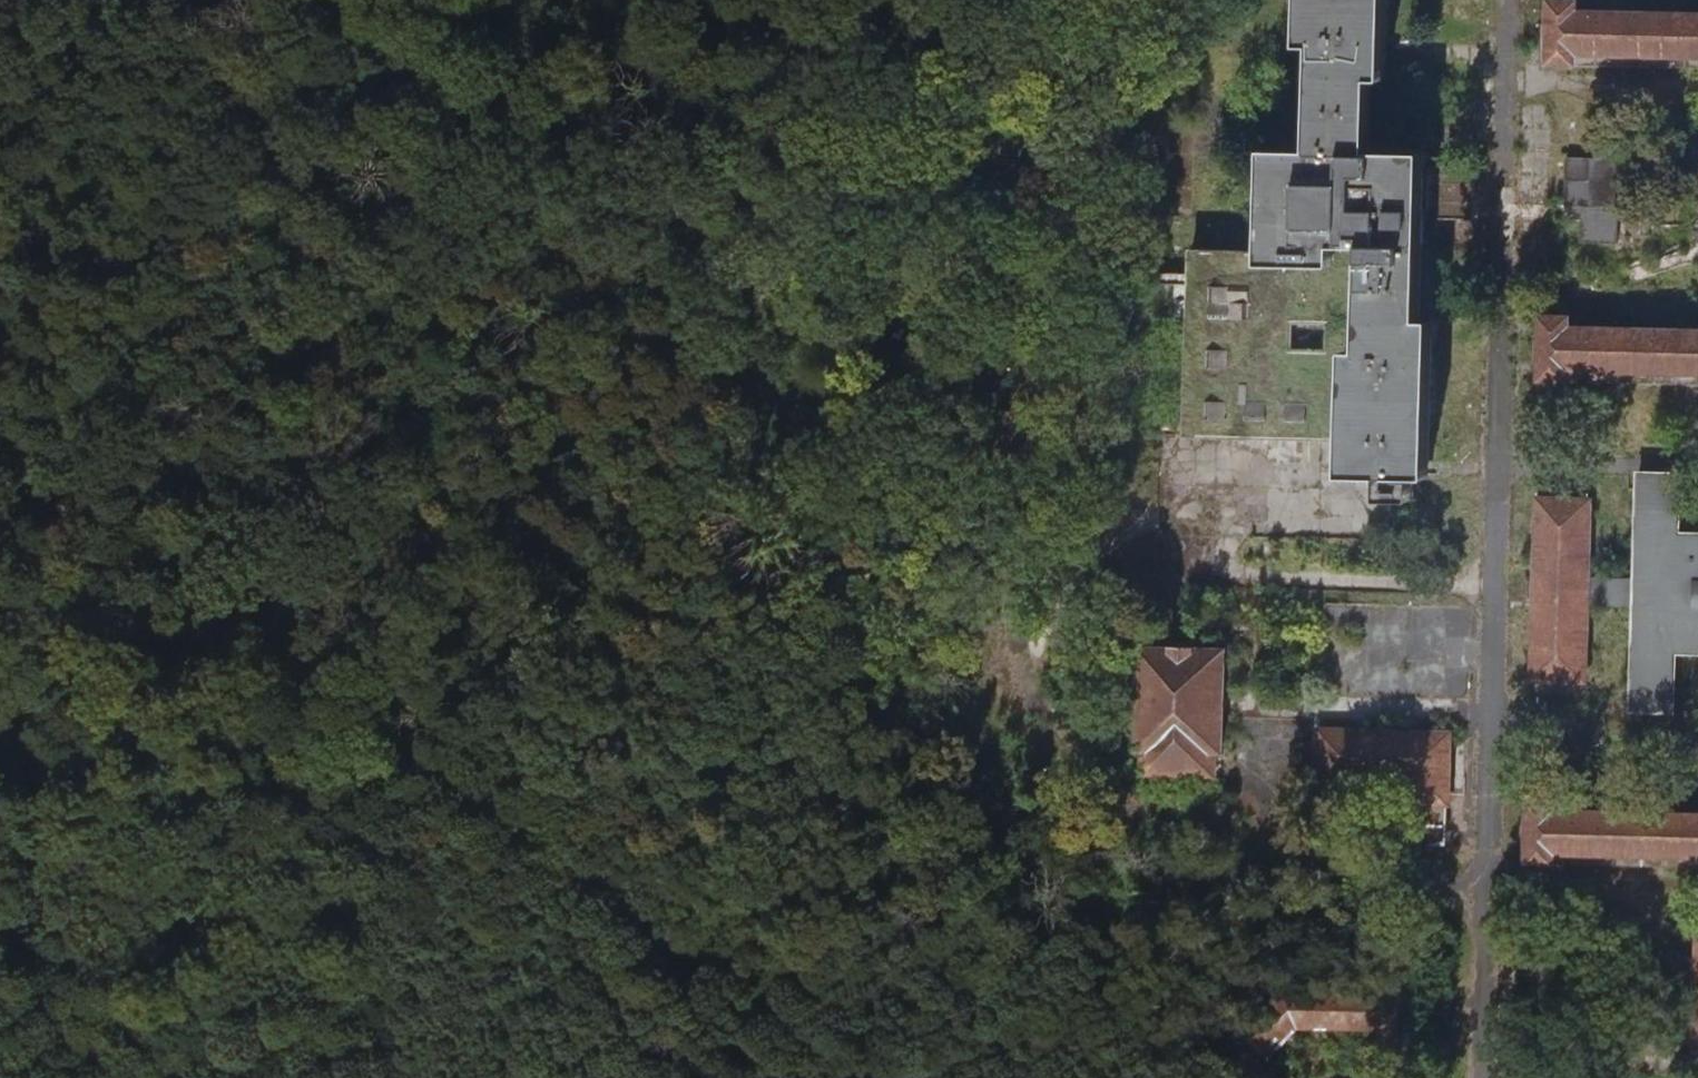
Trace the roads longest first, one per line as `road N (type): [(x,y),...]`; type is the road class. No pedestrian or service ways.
road 1 (track): [(1257,1077),(677,526),(146,0)]

